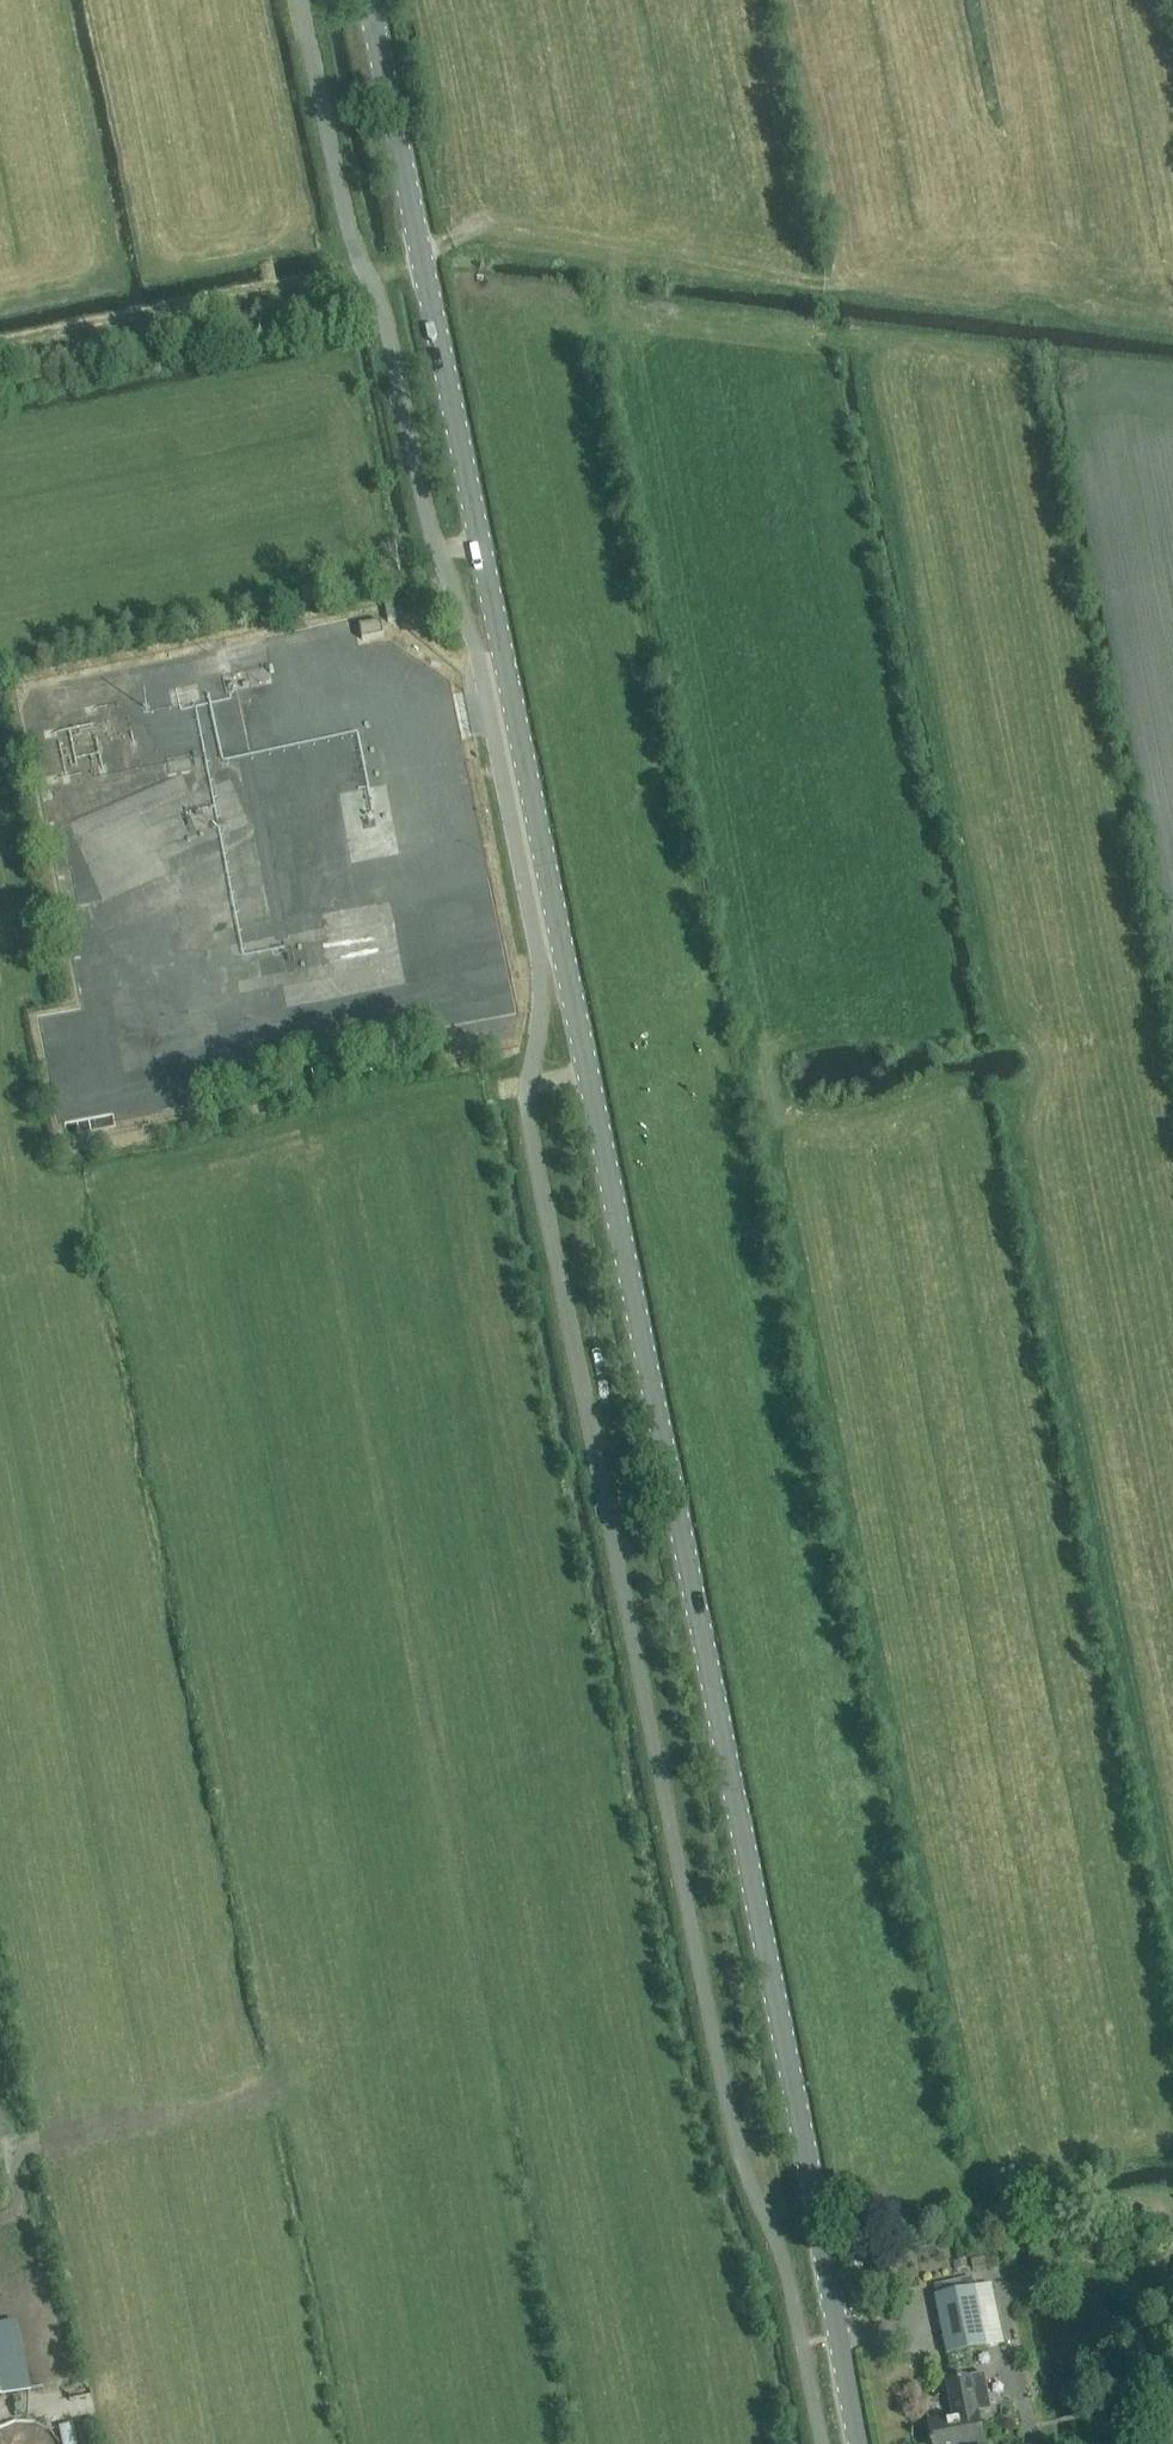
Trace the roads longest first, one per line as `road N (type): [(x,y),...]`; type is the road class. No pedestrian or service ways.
road 1 (tertiary): [(858,2443),(368,0)]

